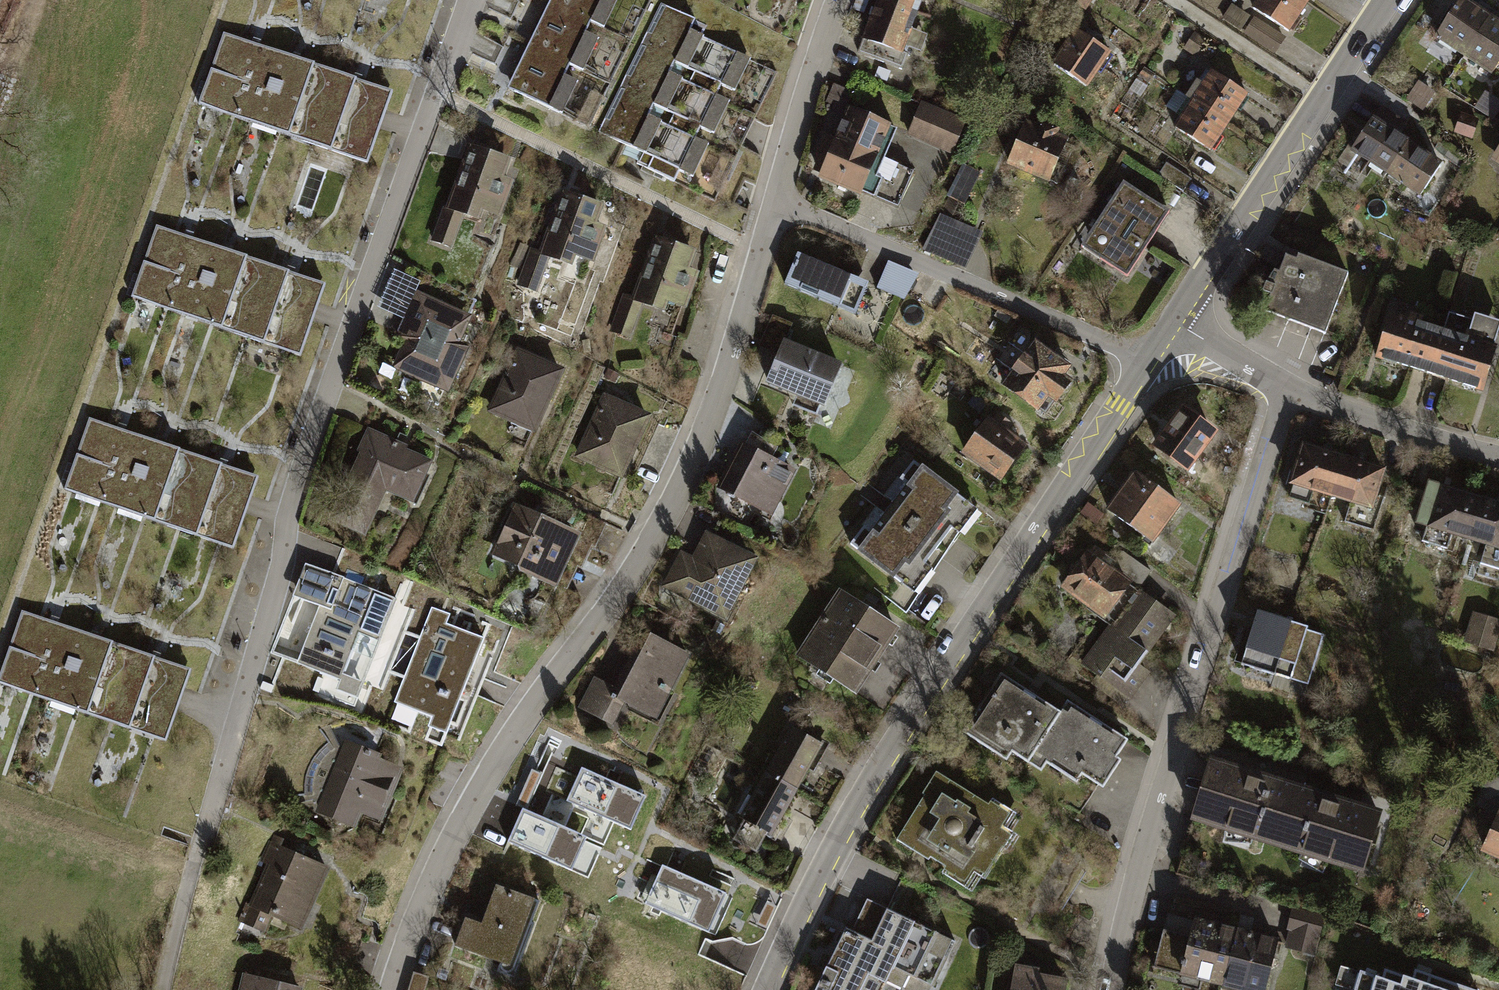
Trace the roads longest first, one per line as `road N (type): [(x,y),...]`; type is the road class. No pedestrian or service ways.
road 1 (residential): [(163,989),(279,565),(284,511),(466,0)]
road 2 (residential): [(394,989),(430,888),(479,790),(669,513),(716,405),(776,200)]
road 3 (tertiary): [(770,989),(877,778),(1143,366)]
road 4 (residential): [(1288,393),(1160,791),(1114,989)]
road 5 (residential): [(1143,366),(1092,336),(776,200)]
road 6 (tertiary): [(1176,322),(1386,0)]
road 7 (residential): [(1288,393),(1498,458)]
road 8 (residential): [(776,200),(839,0)]
road 9 (residential): [(1176,322),(1288,393)]

